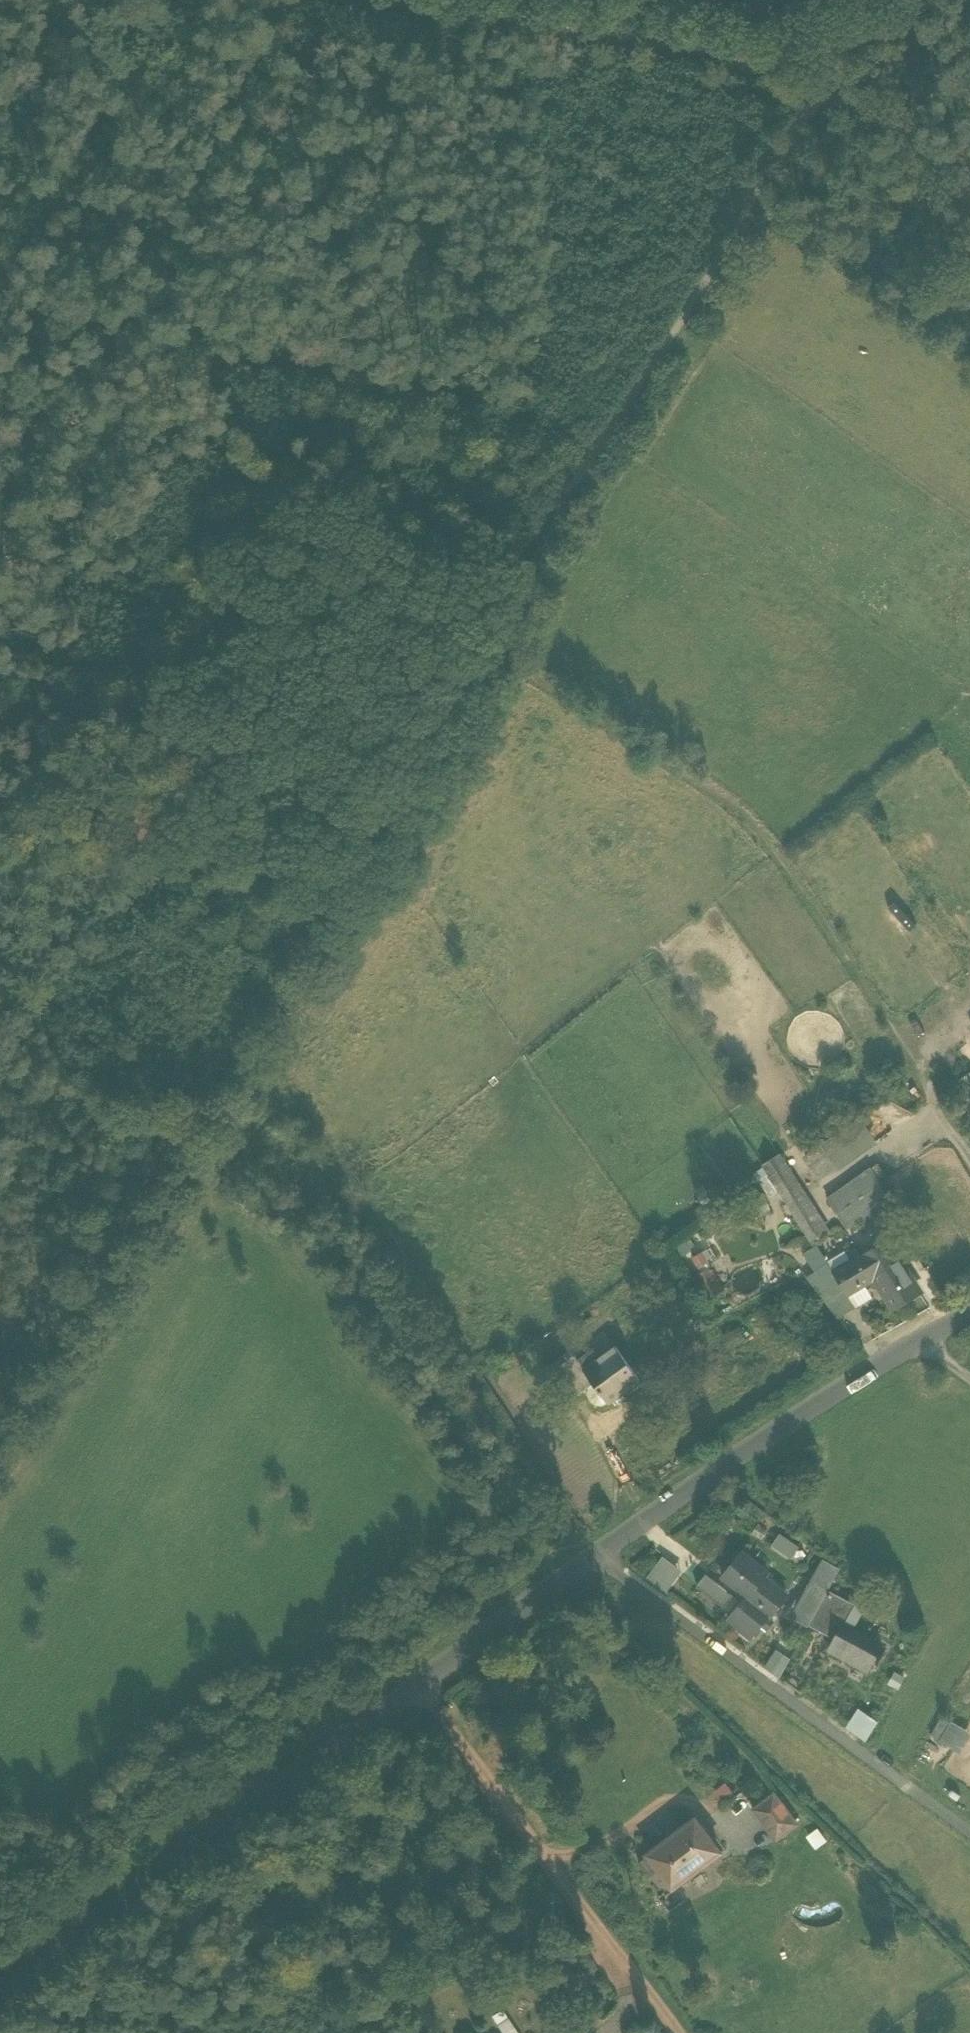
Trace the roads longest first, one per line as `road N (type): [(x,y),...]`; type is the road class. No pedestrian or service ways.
road 1 (track): [(0,1406),(486,636)]
road 2 (unclassified): [(600,1552),(0,1993)]
road 3 (track): [(486,636),(808,110)]
road 4 (unclassified): [(600,1552),(615,1573),(969,1828)]
road 5 (unclassified): [(969,1310),(600,1552)]
road 6 (track): [(418,0),(827,83)]
road 7 (track): [(969,102),(907,89),(808,110)]
road 8 (track): [(891,1025),(969,1154)]
road 9 (track): [(808,110),(884,0)]

